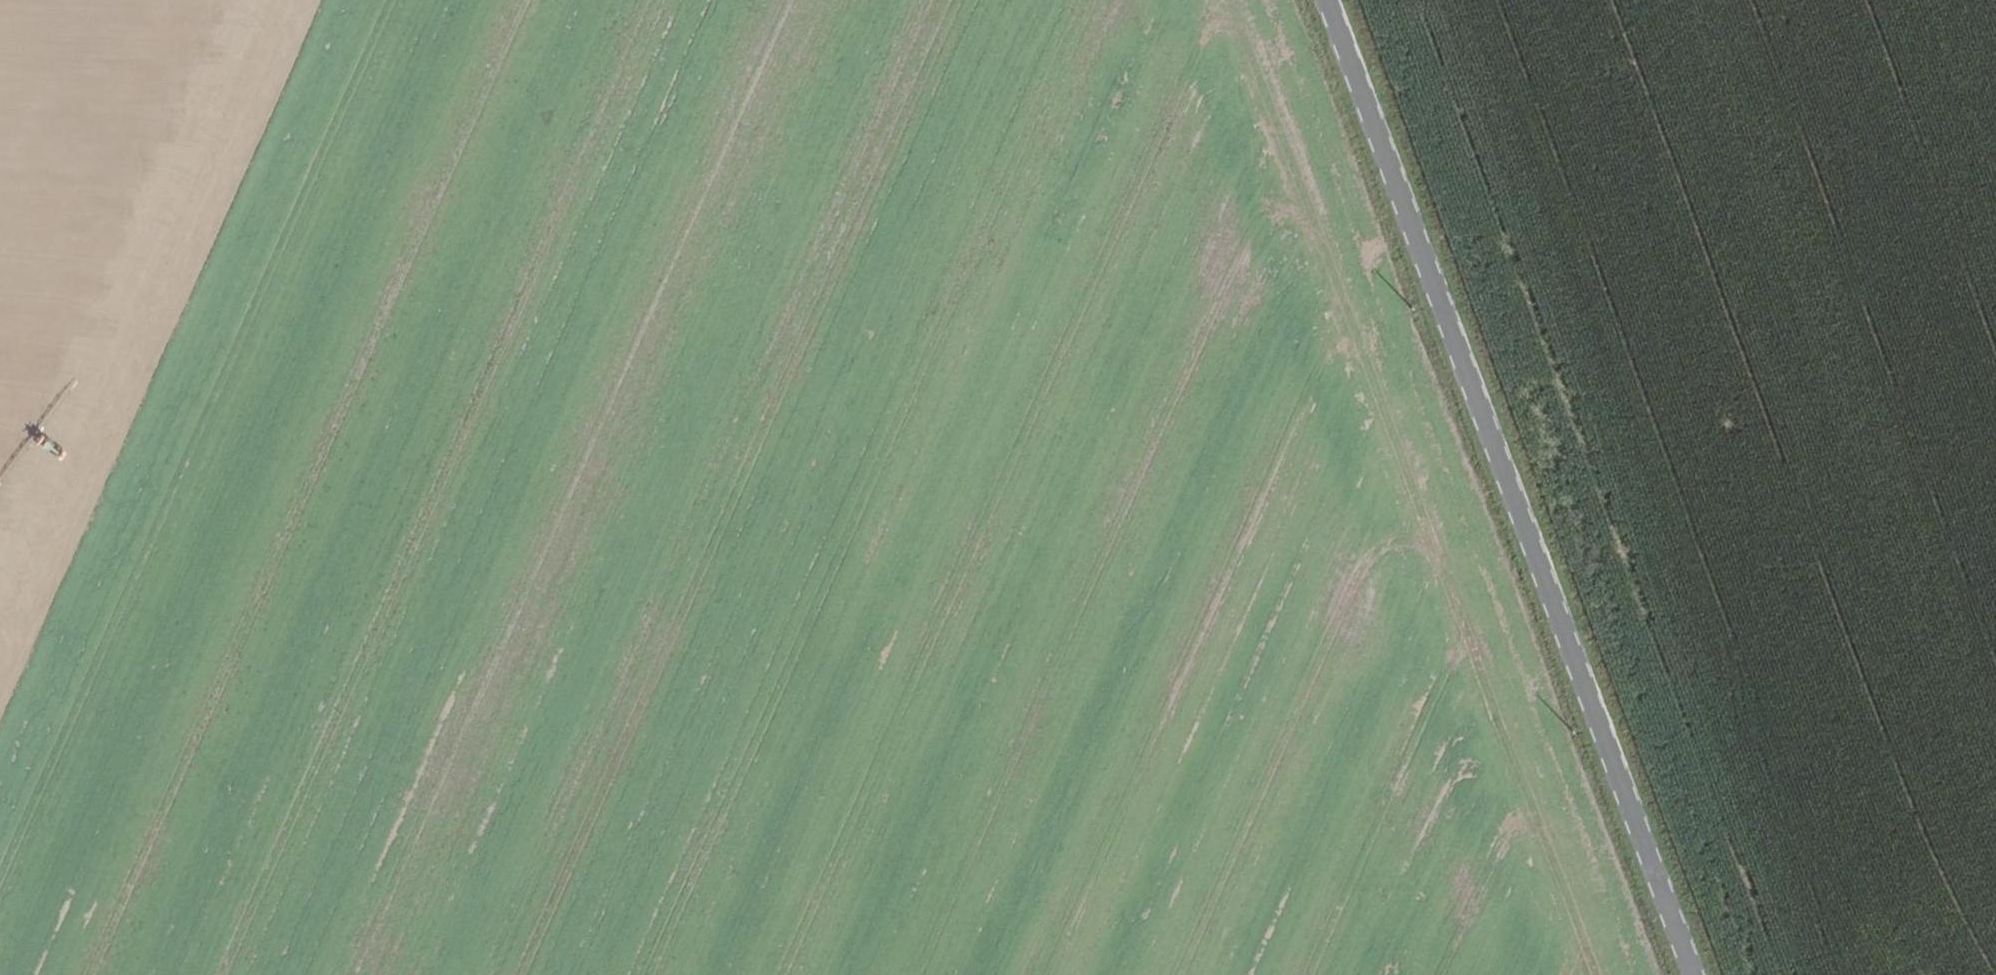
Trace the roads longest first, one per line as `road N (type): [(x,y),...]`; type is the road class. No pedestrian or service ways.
road 1 (tertiary): [(1327,0),(1693,974)]

